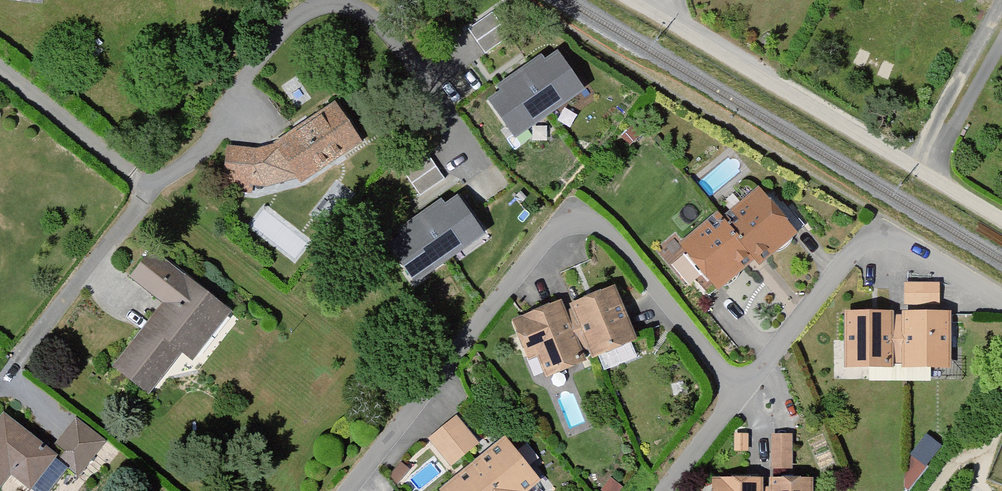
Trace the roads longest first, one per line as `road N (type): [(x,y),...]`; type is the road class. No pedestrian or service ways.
road 1 (residential): [(348,490),(555,227),(583,222),(608,231),(736,393)]
road 2 (residential): [(641,0),(1001,217)]
road 3 (residential): [(736,393),(868,235),(894,235),(1001,300)]
road 4 (residential): [(138,189),(0,78)]
road 5 (residential): [(662,490),(736,393)]

